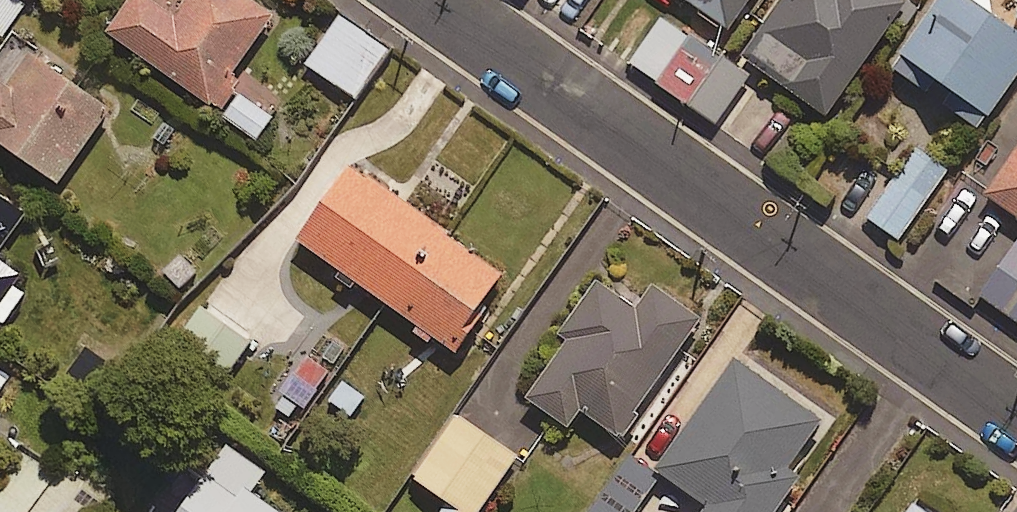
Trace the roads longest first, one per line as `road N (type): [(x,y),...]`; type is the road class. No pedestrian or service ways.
road 1 (residential): [(1016,415),(427,0)]

